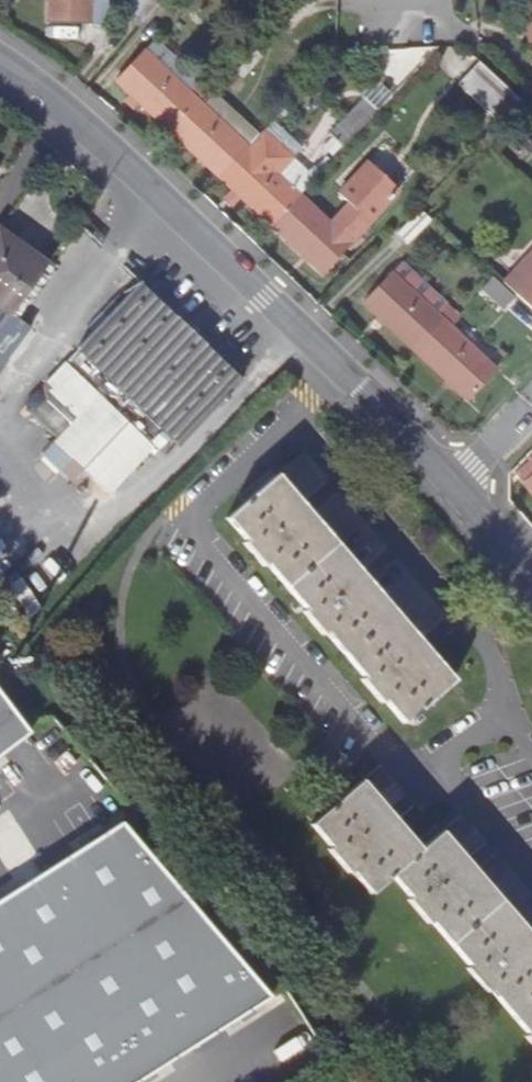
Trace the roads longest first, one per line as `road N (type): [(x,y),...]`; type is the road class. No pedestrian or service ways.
road 1 (residential): [(0,66),(59,107),(177,212),(459,486)]

